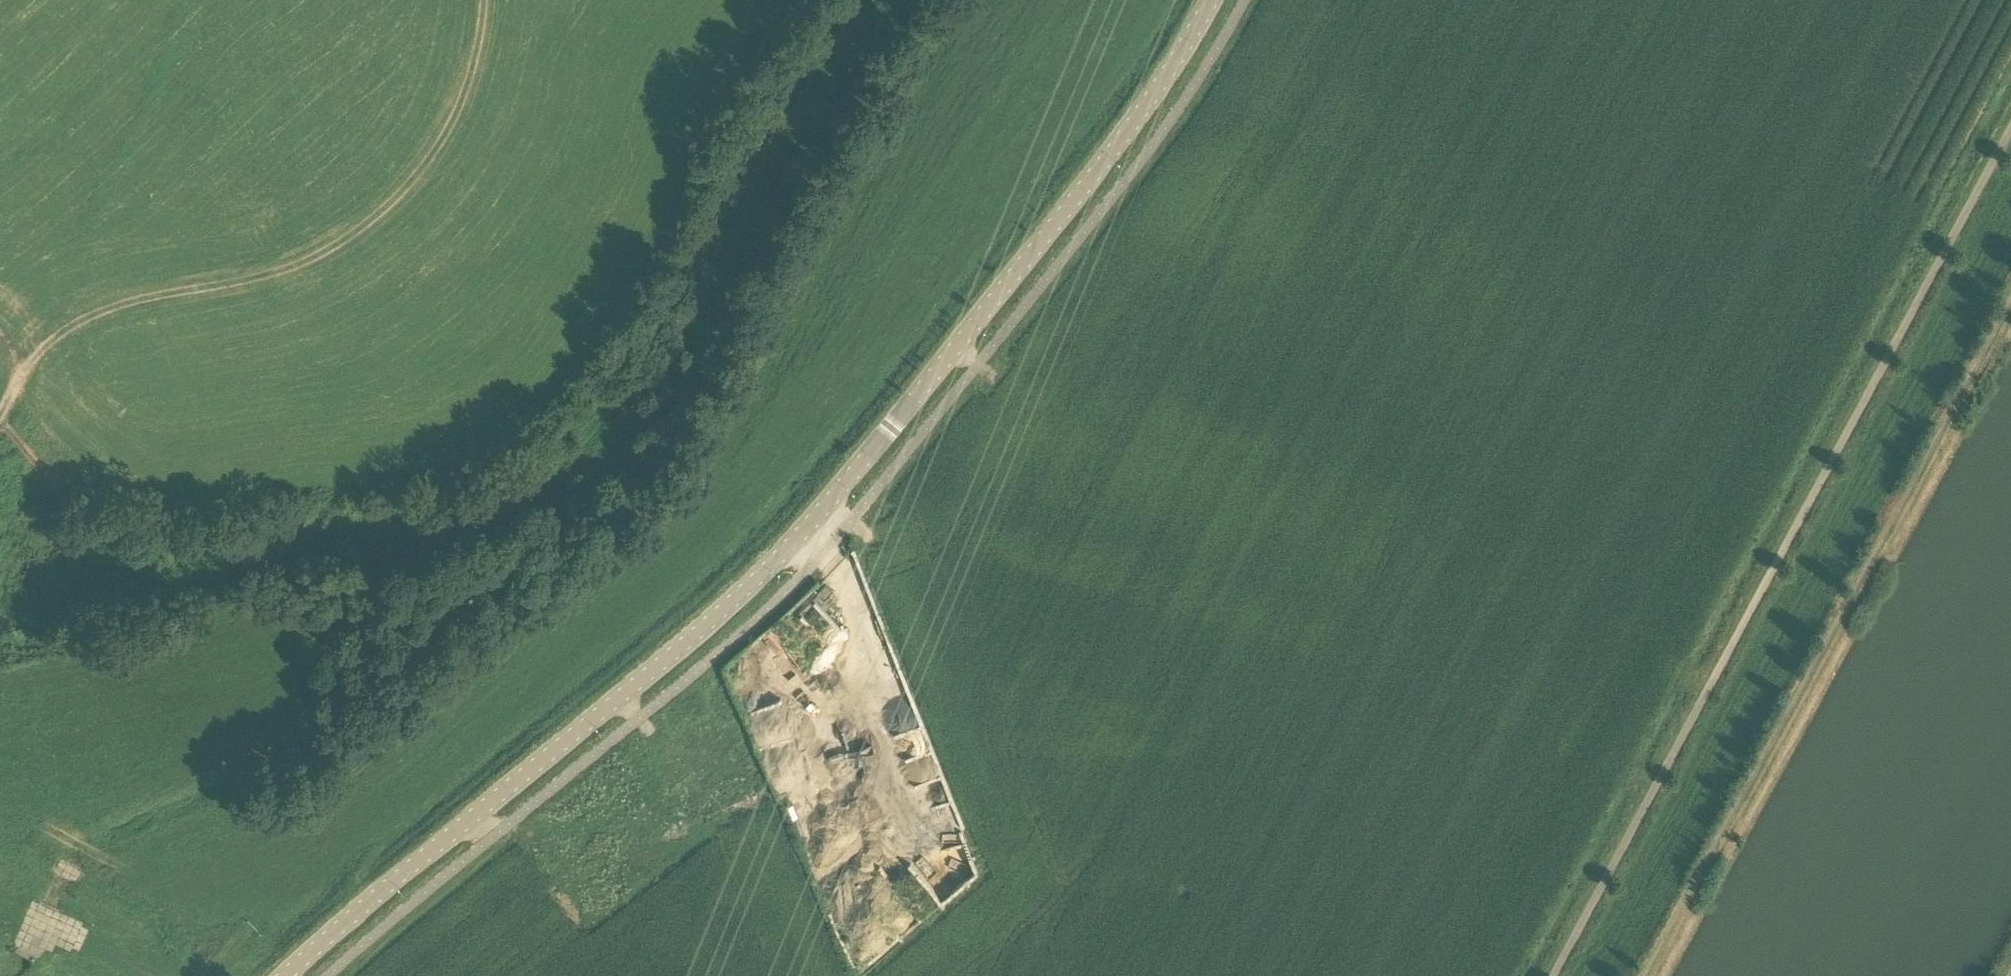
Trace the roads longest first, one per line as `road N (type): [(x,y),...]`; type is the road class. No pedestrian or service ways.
road 1 (tertiary): [(290,975),(715,620),(829,507),(1189,50),(1215,0)]
road 2 (unclassified): [(1557,975),(2010,136)]
road 3 (track): [(482,0),(459,109),(419,175),(368,223),(309,260),(260,277),(98,311),(58,334),(0,413)]

